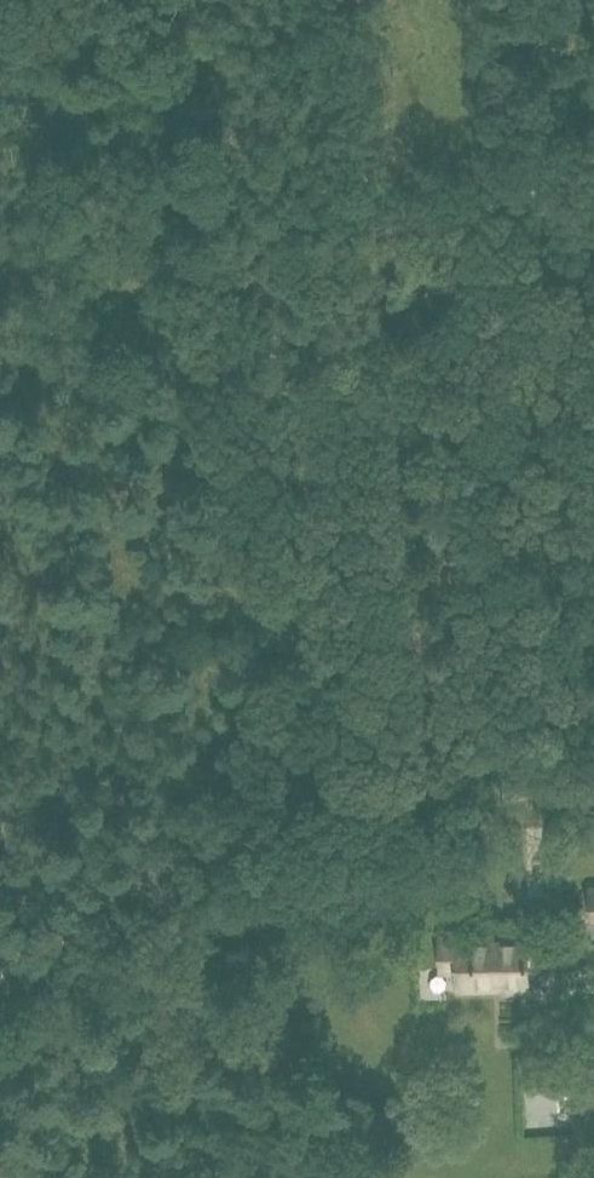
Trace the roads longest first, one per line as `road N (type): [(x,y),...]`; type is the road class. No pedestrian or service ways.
road 1 (track): [(0,975),(190,855),(264,823),(377,802),(593,789)]

